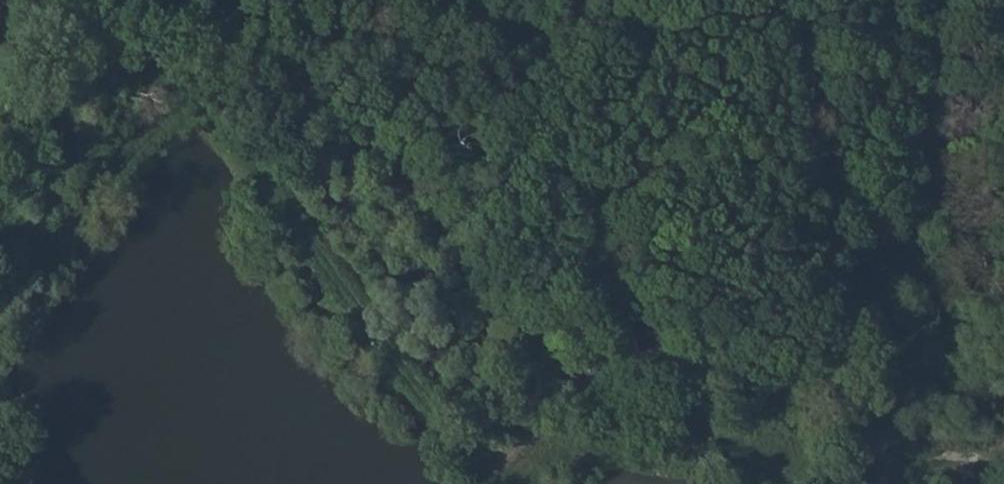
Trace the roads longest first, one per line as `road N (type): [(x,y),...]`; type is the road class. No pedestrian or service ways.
road 1 (track): [(1003,350),(738,371),(609,311),(556,166),(526,26),(532,0)]

